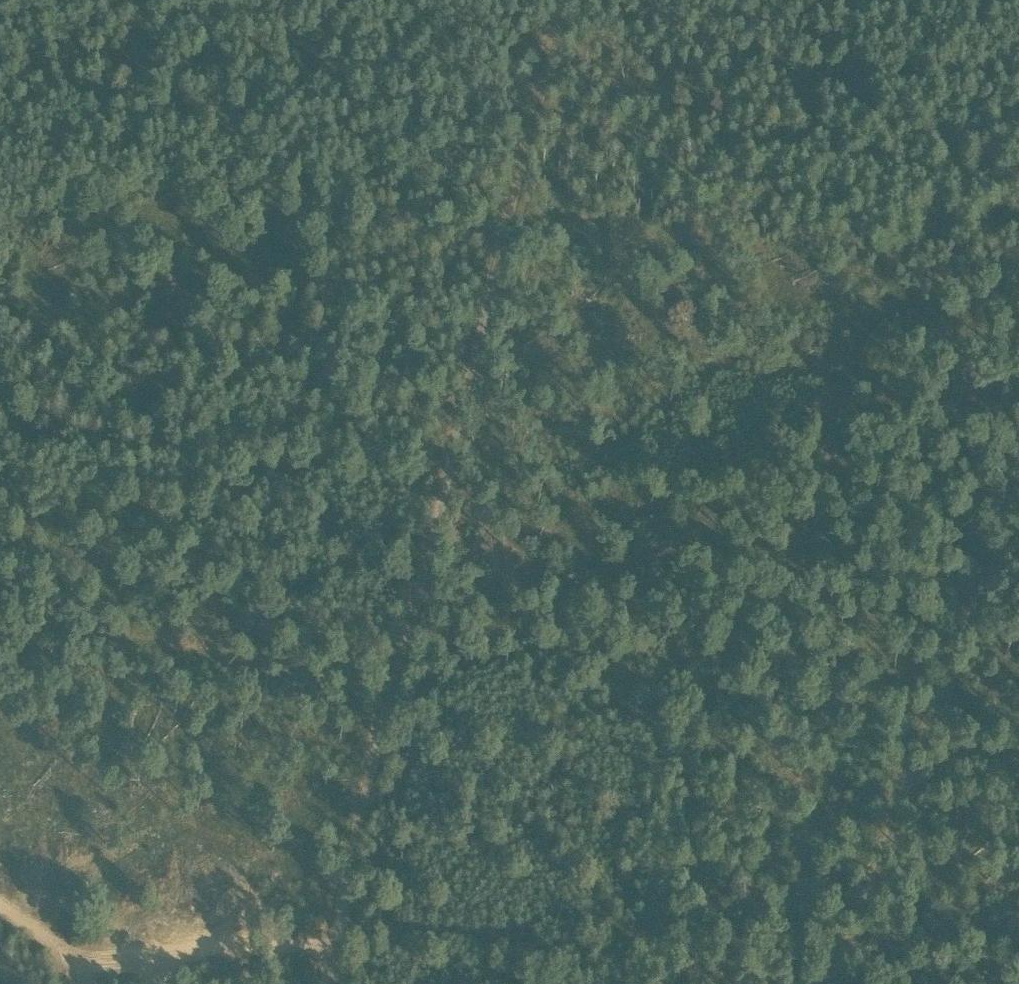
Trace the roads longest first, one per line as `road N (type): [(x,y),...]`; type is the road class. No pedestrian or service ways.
road 1 (track): [(348,930),(575,0)]
road 2 (track): [(1018,481),(838,983)]

